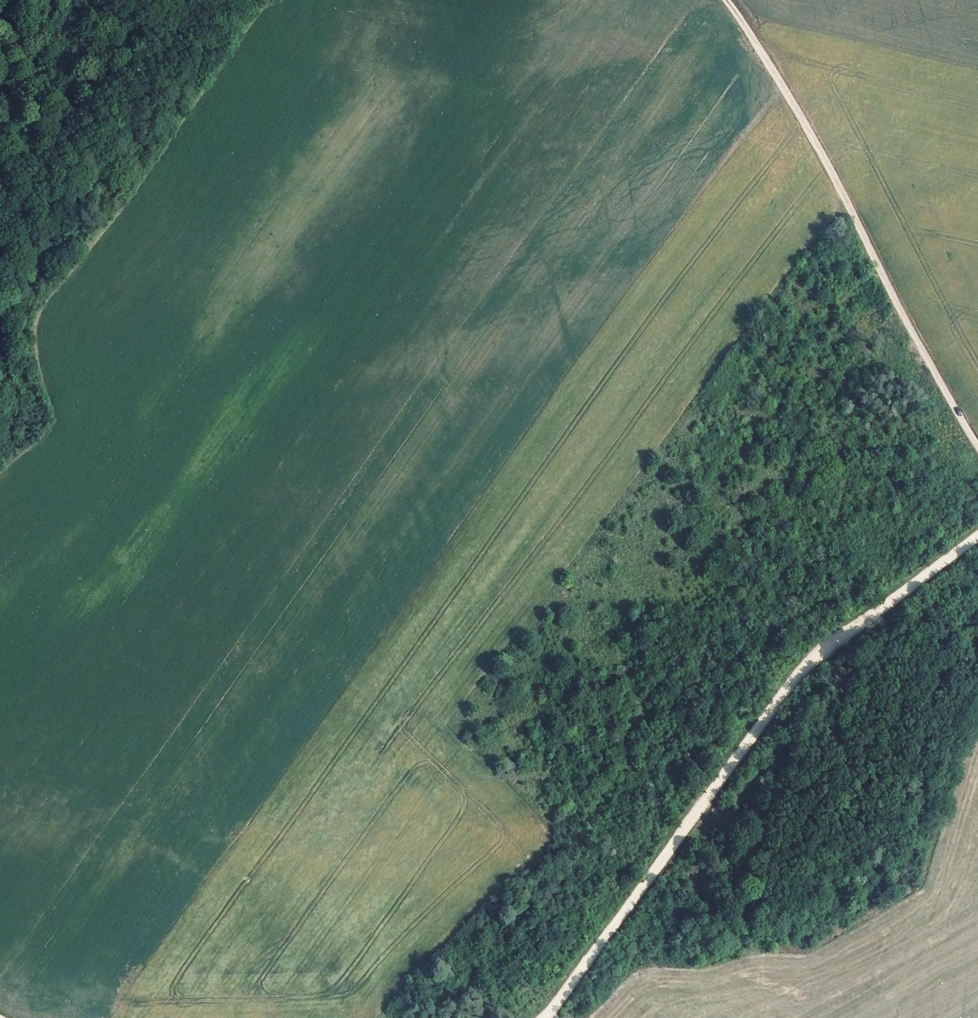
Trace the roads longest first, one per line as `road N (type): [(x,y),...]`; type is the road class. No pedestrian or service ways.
road 1 (track): [(545,1017),(809,665),(977,536)]
road 2 (track): [(977,446),(798,113),(726,0)]

